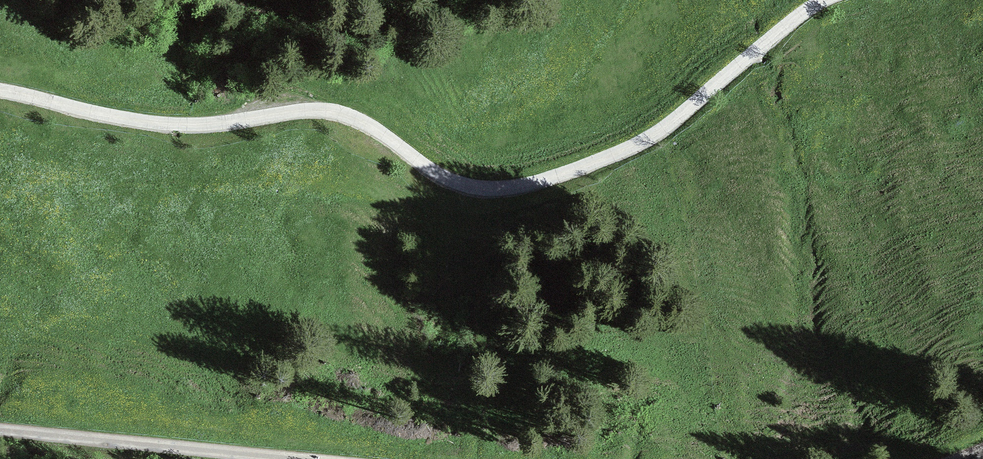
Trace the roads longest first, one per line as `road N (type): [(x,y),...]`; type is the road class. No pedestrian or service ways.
road 1 (track): [(827,0),(627,149),(529,183),(478,189),(449,182),(354,118),(317,112),(220,127),(169,126),(0,91)]
road 2 (track): [(0,430),(267,458)]

